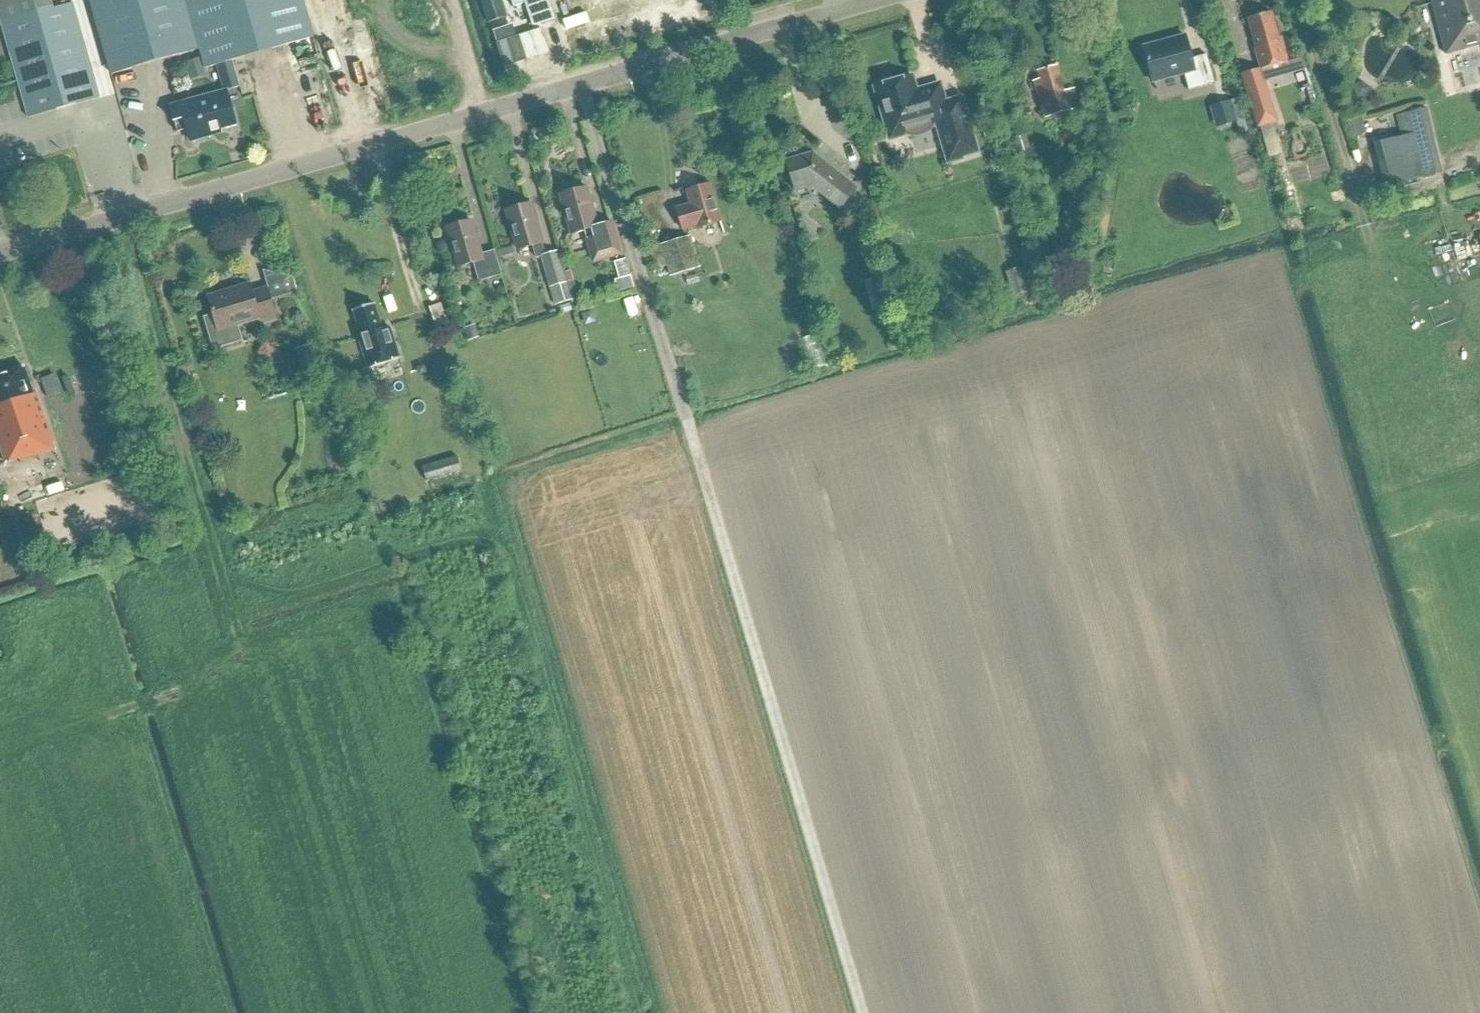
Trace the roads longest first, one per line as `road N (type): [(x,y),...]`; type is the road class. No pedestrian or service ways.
road 1 (track): [(580,83),(861,1012)]
road 2 (tertiary): [(0,254),(863,0)]

